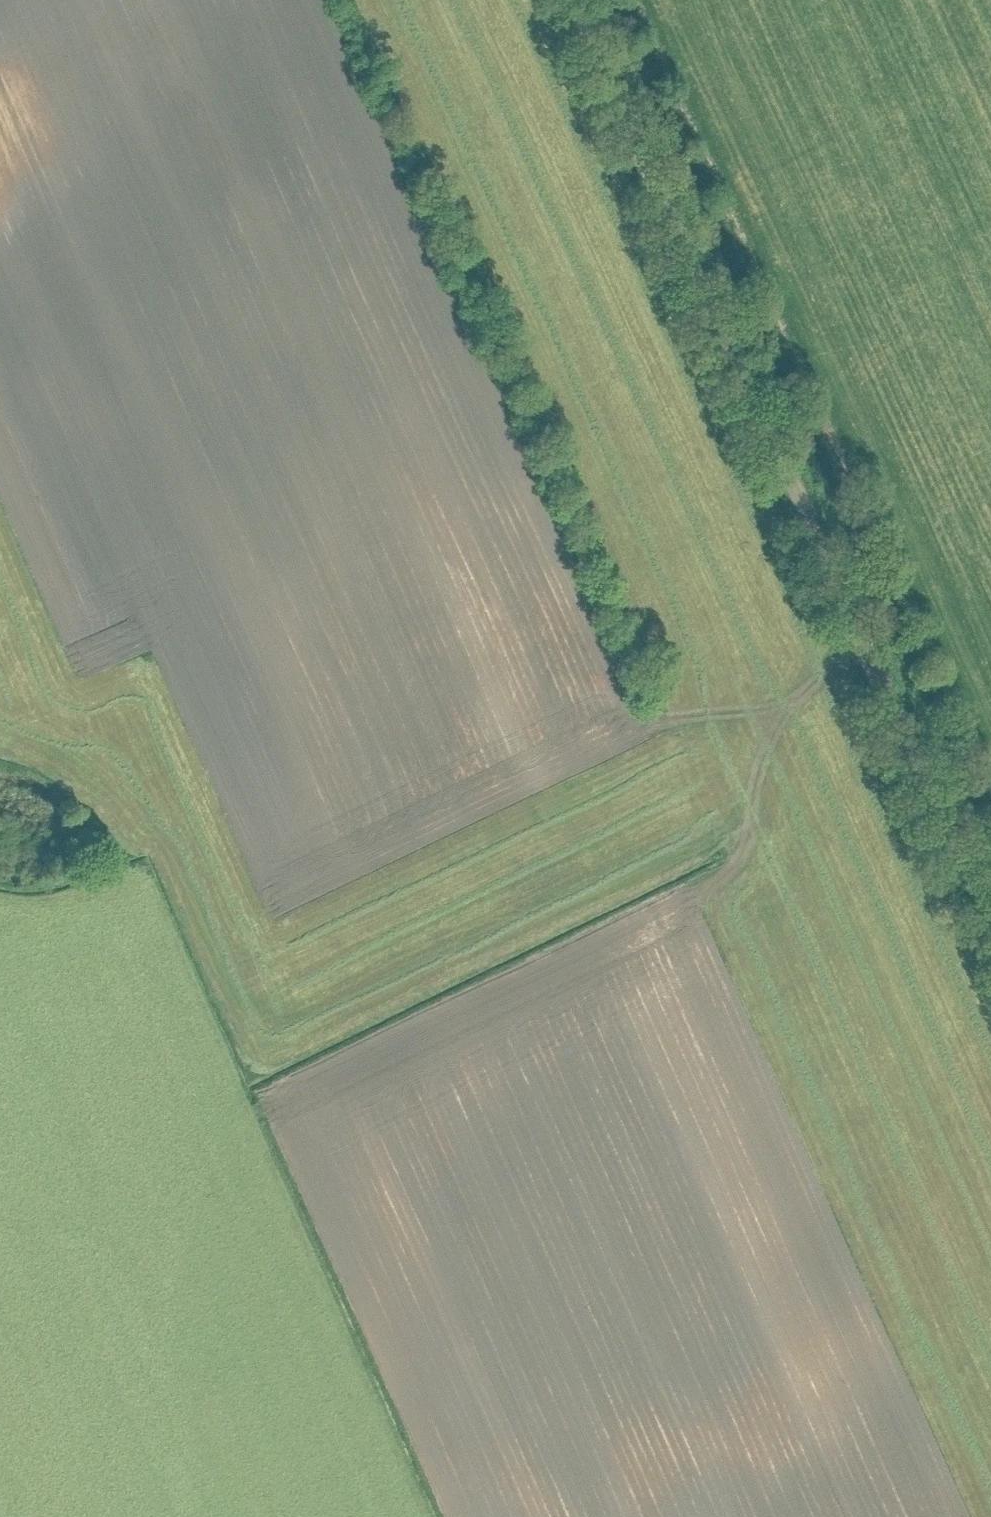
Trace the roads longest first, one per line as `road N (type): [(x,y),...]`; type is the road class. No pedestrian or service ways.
road 1 (unclassified): [(990,923),(575,0)]

